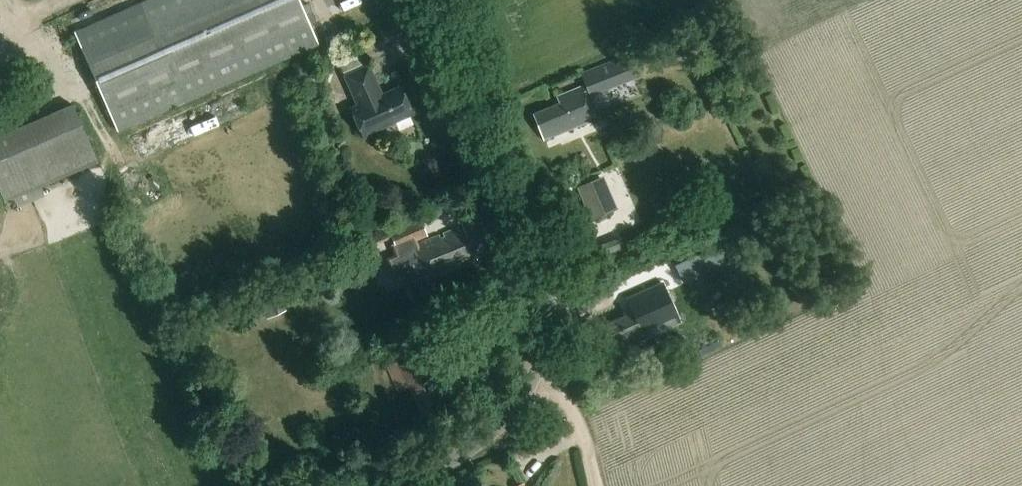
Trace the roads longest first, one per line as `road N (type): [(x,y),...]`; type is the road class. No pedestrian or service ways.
road 1 (unclassified): [(394,485),(459,458),(503,418),(532,378),(548,312),(534,221),(437,0)]
road 2 (track): [(532,378),(576,420),(593,485)]

